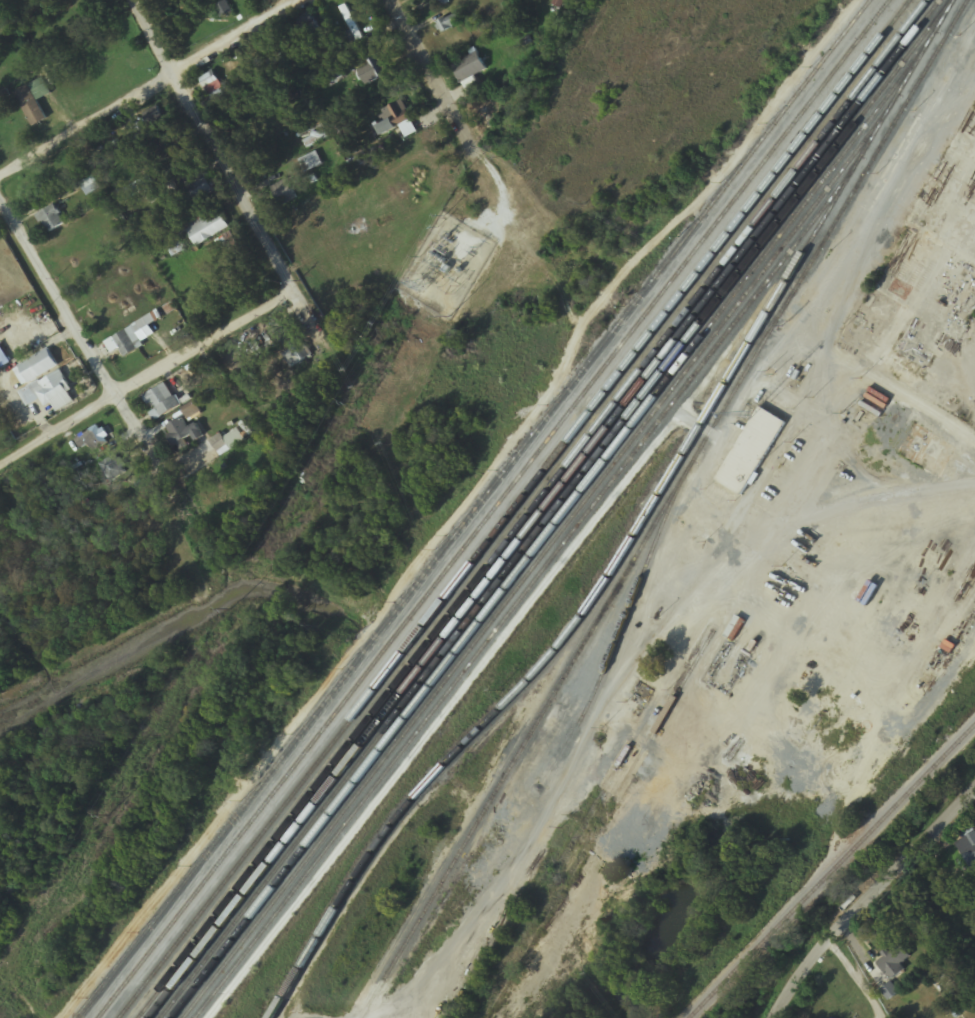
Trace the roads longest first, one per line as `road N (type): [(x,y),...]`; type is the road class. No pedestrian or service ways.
road 1 (residential): [(324,347),(129,0)]
road 2 (residential): [(0,176),(306,0)]
road 3 (residential): [(0,466),(290,293)]
road 4 (residential): [(161,473),(0,200)]
road 5 (residential): [(777,1017),(805,965),(974,794)]
road 6 (residential): [(496,193),(385,0)]

